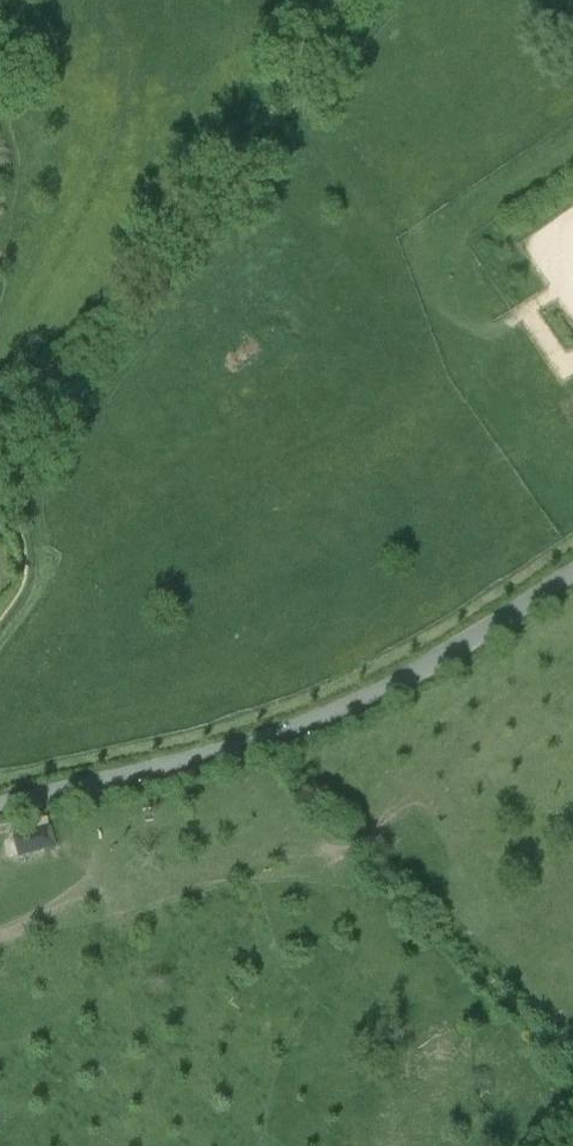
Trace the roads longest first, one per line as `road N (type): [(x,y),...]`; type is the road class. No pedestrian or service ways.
road 1 (residential): [(0,806),(302,721),(468,641),(572,570)]

